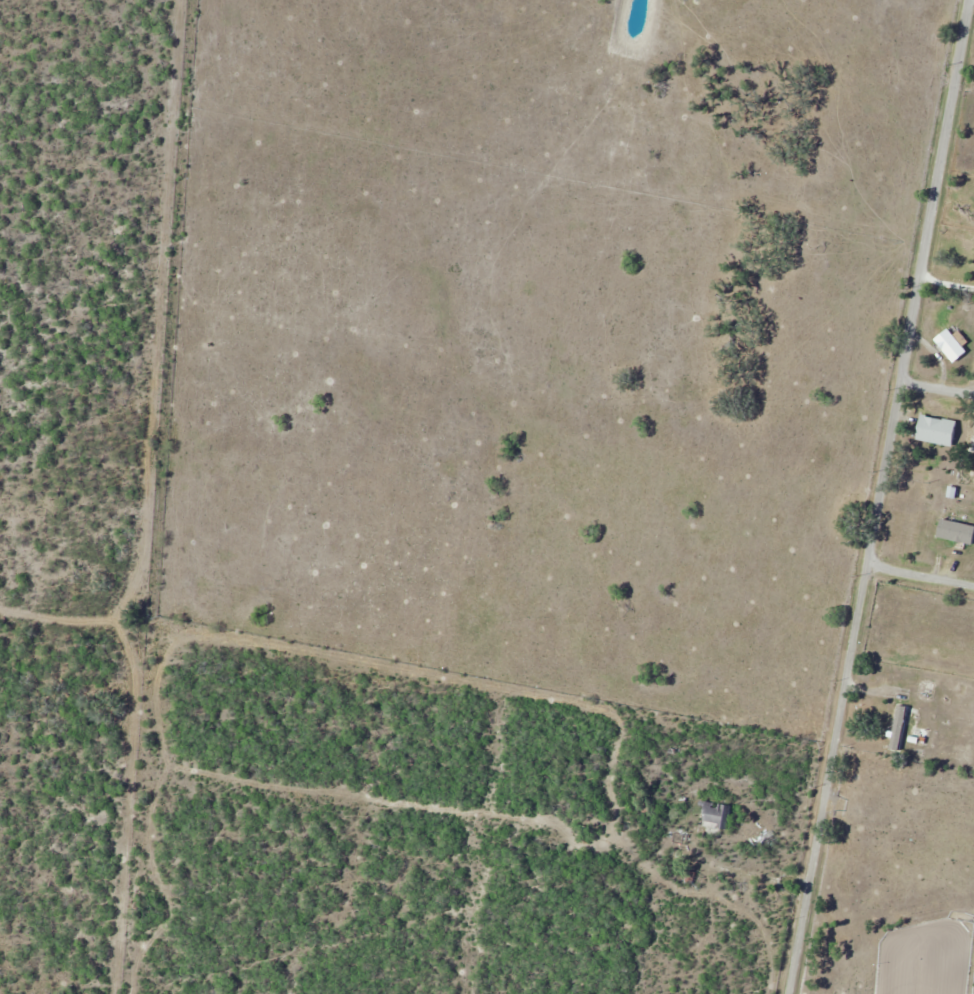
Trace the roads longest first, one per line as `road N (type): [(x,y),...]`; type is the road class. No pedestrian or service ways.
road 1 (residential): [(788,993),(971,0)]

